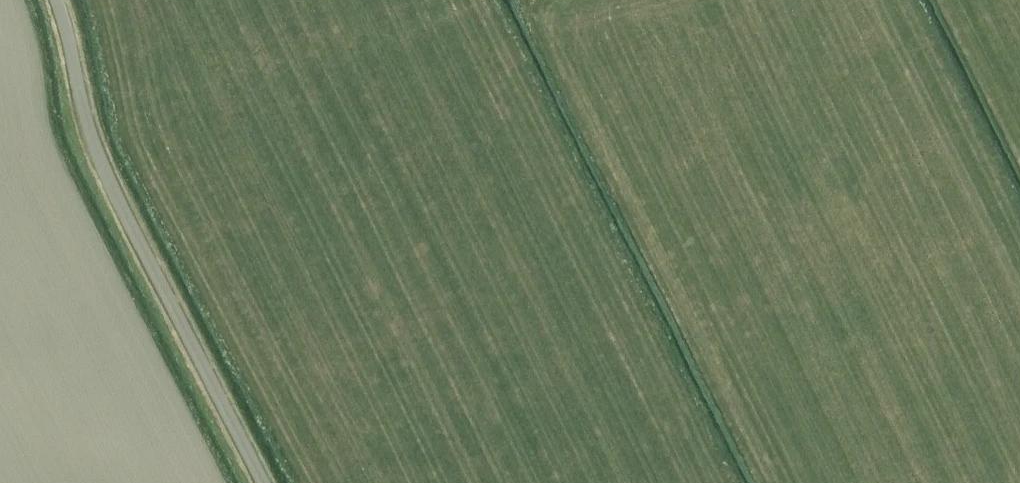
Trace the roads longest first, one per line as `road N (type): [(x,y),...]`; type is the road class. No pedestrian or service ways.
road 1 (unclassified): [(269,482),(90,134),(59,0)]

